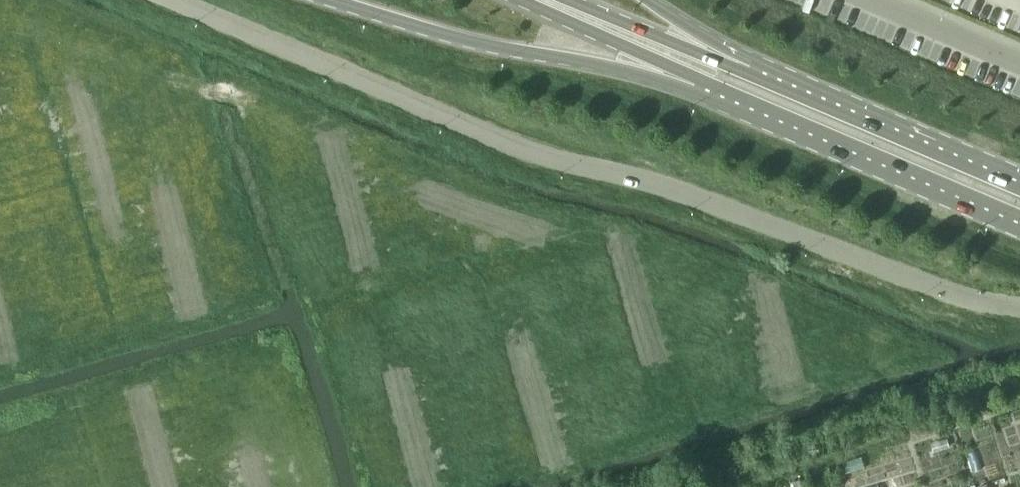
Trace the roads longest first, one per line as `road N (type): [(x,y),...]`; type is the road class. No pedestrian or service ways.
road 1 (unclassified): [(1019,310),(949,295),(648,177),(523,152),(162,0)]
road 2 (primary): [(333,0),(461,38),(702,77)]
road 3 (primary): [(702,77),(1019,213)]
road 4 (primary): [(1019,188),(750,74)]
road 5 (primary): [(523,0),(702,77)]
road 6 (primary): [(750,74),(570,0)]
road 7 (residential): [(871,0),(1019,62)]
road 8 (primary): [(750,74),(654,0)]

